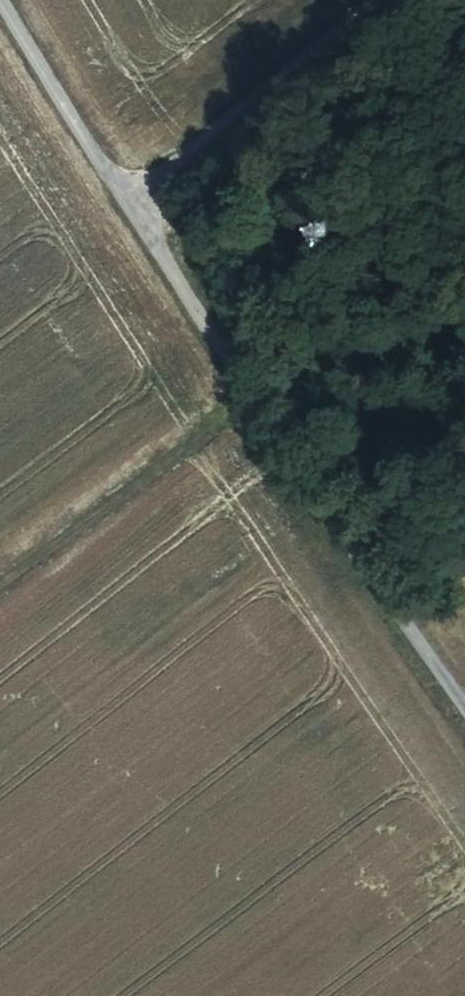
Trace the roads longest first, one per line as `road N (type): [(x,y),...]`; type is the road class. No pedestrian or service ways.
road 1 (unclassified): [(464,708),(130,208),(384,0)]
road 2 (track): [(0,585),(257,398)]

